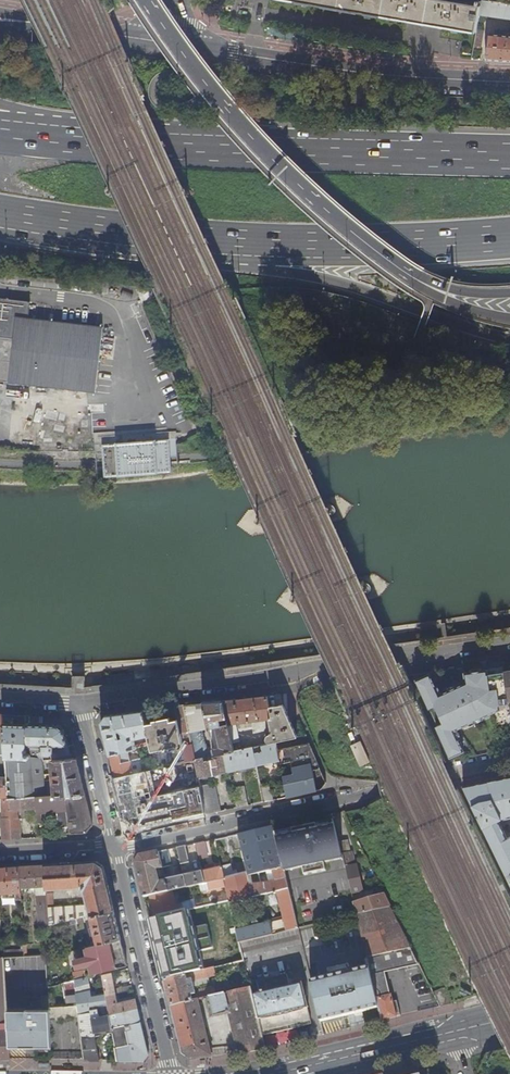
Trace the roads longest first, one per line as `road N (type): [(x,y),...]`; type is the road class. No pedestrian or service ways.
road 1 (motorway): [(509,156),(76,140)]
road 2 (residential): [(116,845),(509,762)]
road 3 (primary): [(152,0),(258,138),(398,265)]
road 4 (motorway): [(190,238),(509,338)]
road 5 (motorway): [(190,238),(355,245),(509,237)]
road 6 (secondary): [(509,83),(198,45)]
road 7 (unclassified): [(338,664),(81,702)]
road 8 (residential): [(171,1073),(116,845)]
road 9 (motorway): [(0,215),(190,238)]
road 10 (primary): [(270,1073),(445,1033)]
road 11 (residential): [(509,642),(338,664)]
road 12 (residential): [(116,845),(81,702)]
road 13 (primary): [(398,265),(450,303),(509,320)]

